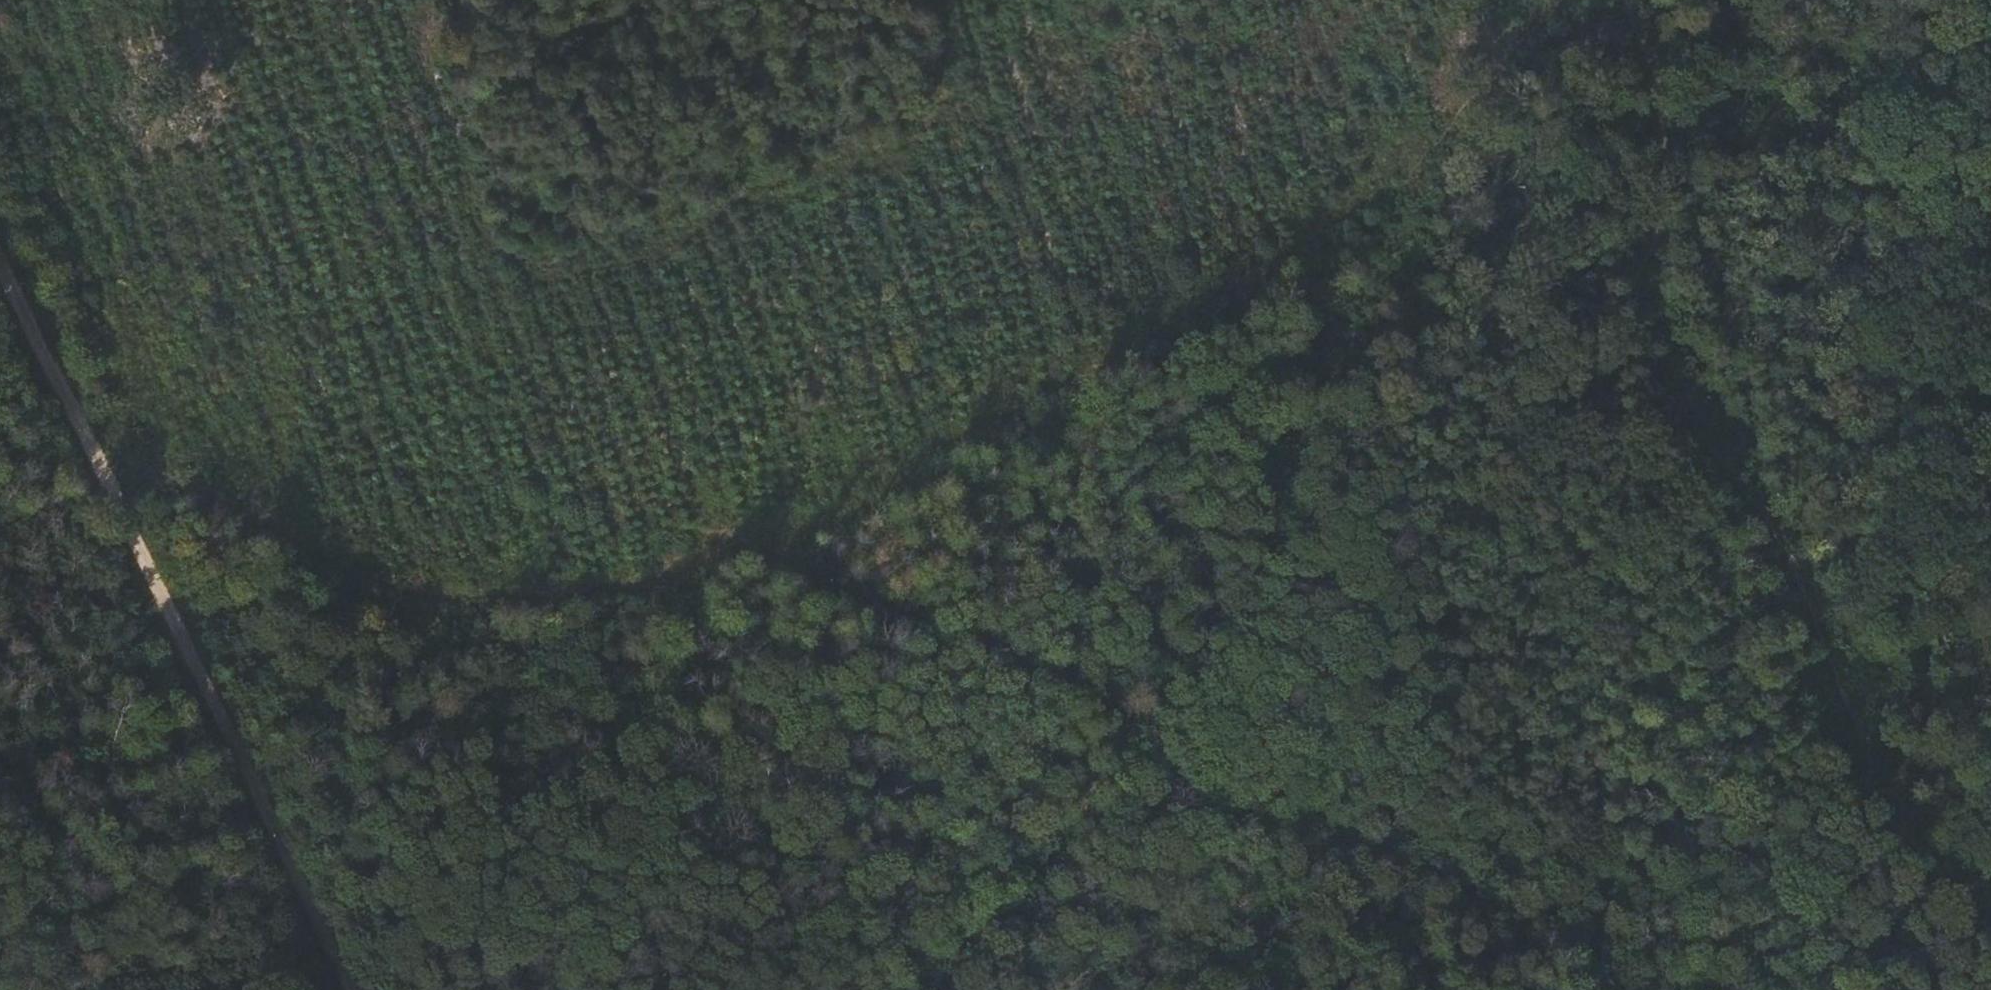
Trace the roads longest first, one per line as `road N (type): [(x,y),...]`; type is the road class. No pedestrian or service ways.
road 1 (track): [(351,989),(0,269)]

